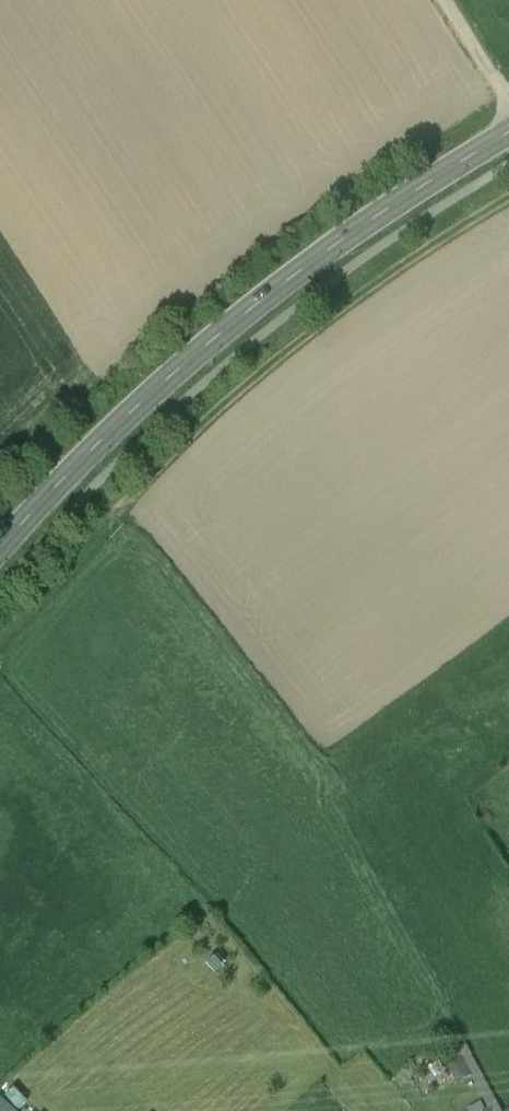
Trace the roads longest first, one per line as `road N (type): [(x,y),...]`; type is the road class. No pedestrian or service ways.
road 1 (tertiary): [(0,566),(109,434),(183,370),(316,259),(508,135)]
road 2 (track): [(508,101),(443,0)]

